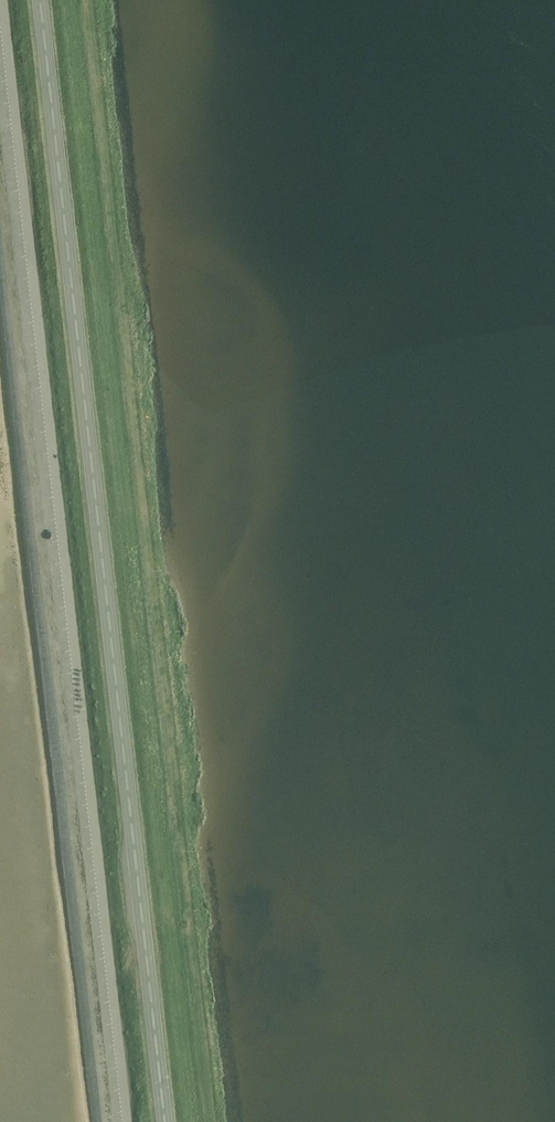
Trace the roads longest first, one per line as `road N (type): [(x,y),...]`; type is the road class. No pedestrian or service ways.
road 1 (trunk): [(163,1121),(33,0)]
road 2 (unclassified): [(126,1121),(3,0)]

